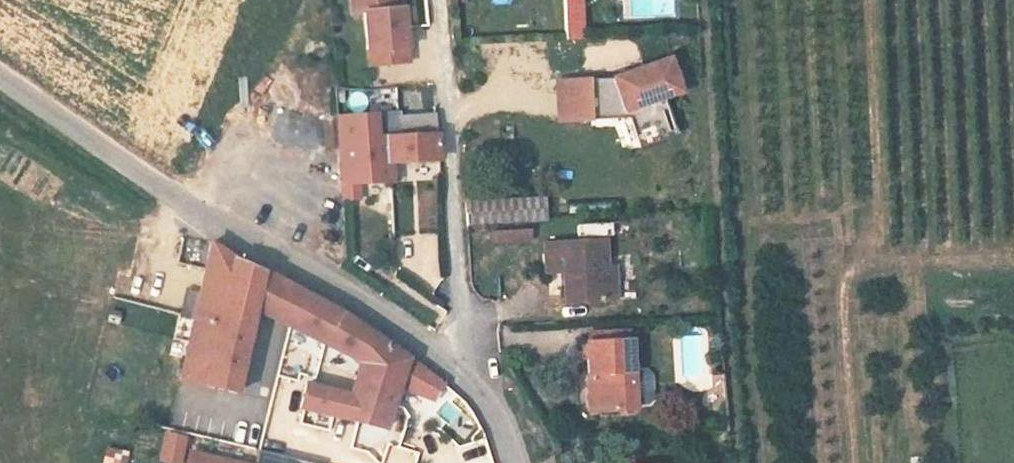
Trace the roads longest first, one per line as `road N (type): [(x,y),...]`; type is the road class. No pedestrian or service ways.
road 1 (residential): [(0,75),(187,202),(459,368),(497,418),(513,462)]

